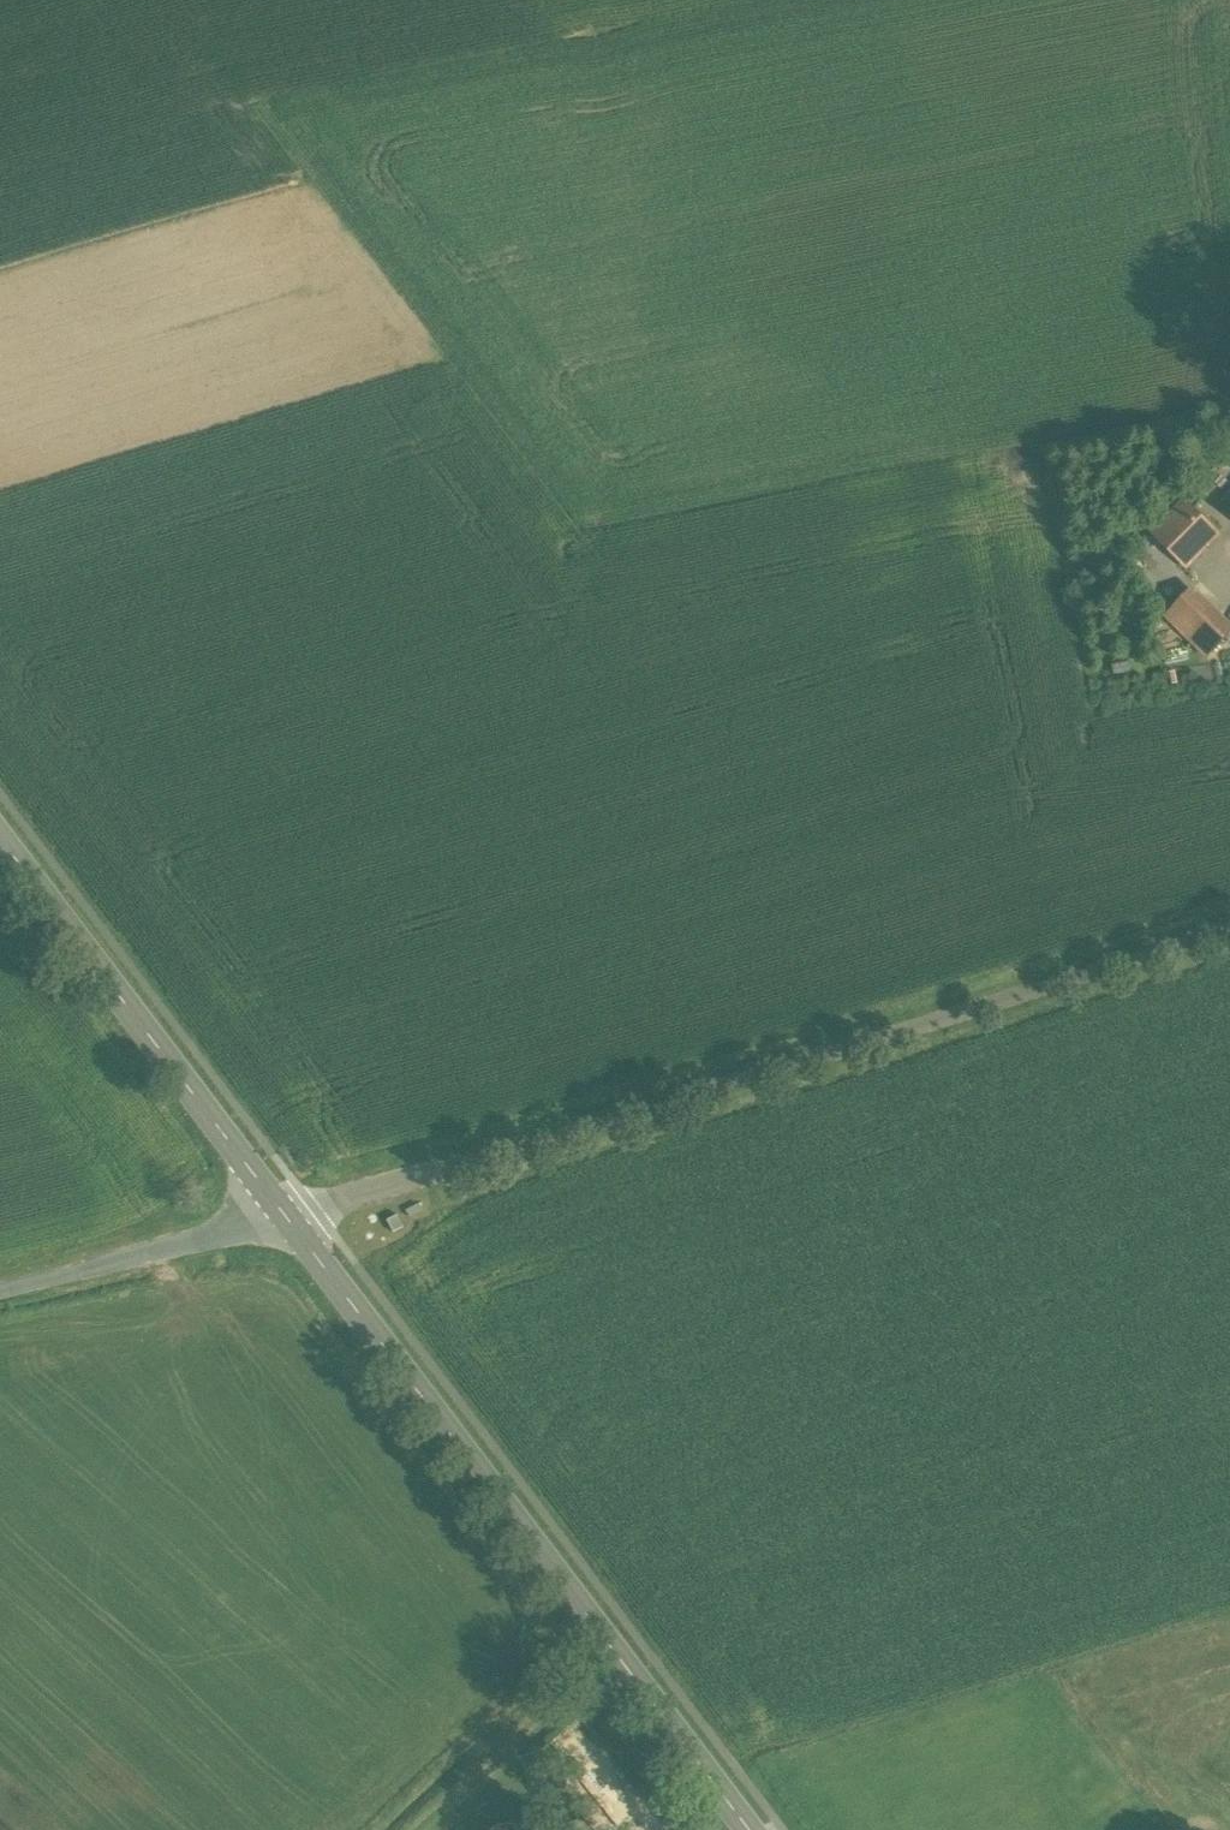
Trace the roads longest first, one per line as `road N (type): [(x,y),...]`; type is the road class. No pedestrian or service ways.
road 1 (unclassified): [(1229,929),(287,1221)]
road 2 (secondary): [(287,1221),(747,1829)]
road 3 (secondary): [(0,842),(287,1221)]
road 4 (unclassified): [(287,1221),(0,1288)]

